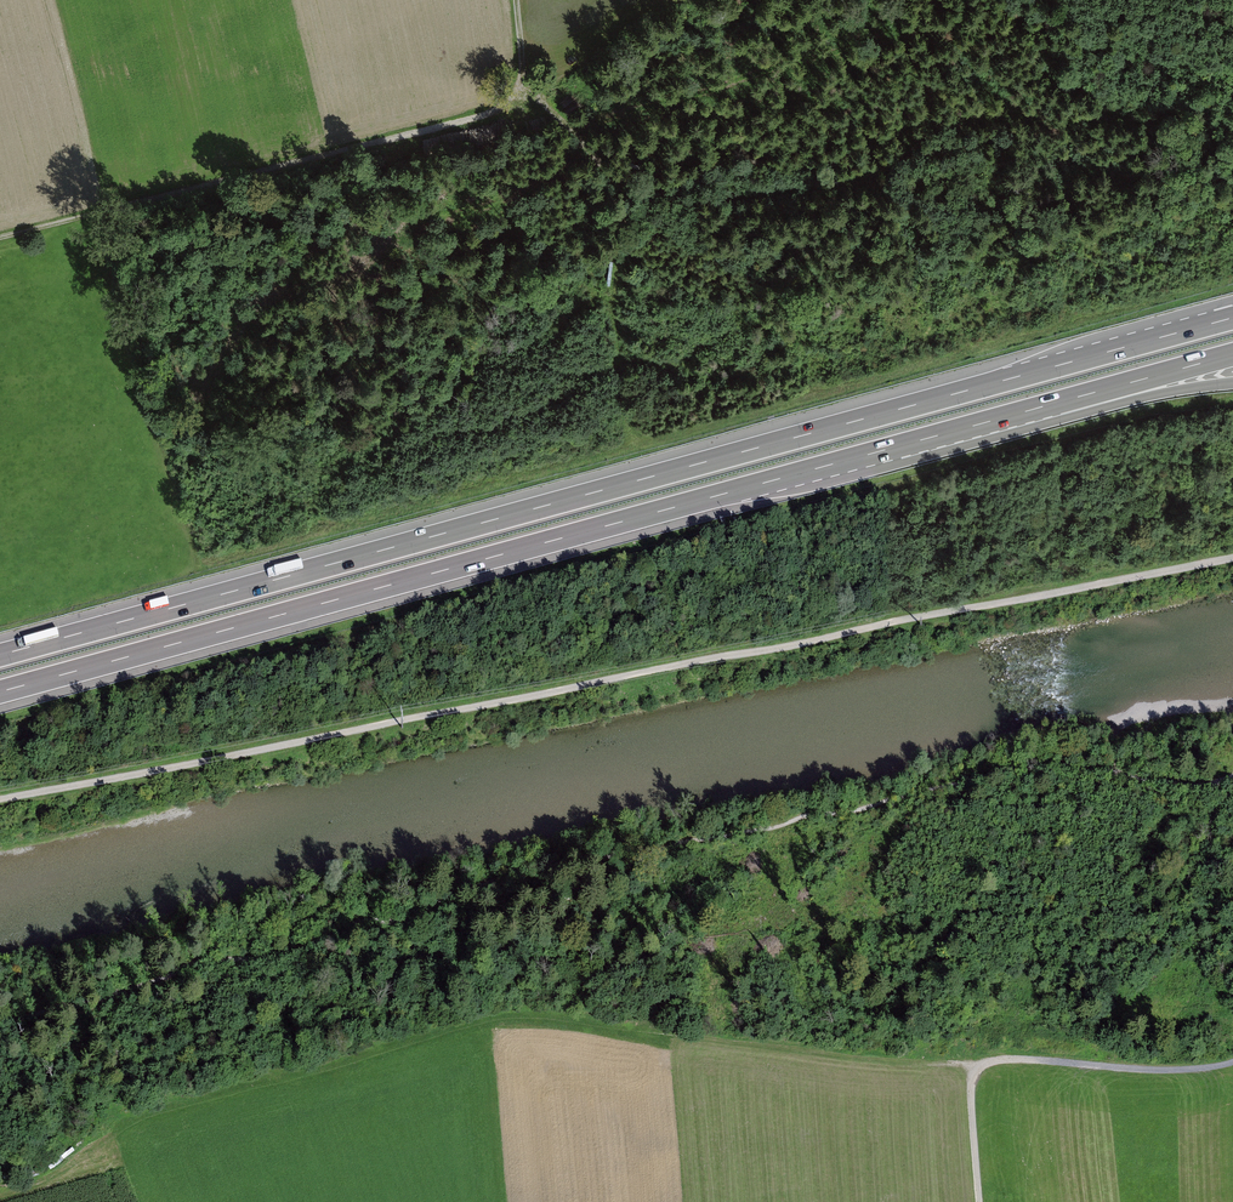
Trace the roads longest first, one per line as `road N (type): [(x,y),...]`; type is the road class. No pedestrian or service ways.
road 1 (motorway): [(1232,317),(0,655)]
road 2 (track): [(1232,558),(0,801)]
road 3 (track): [(1183,1070),(1002,1059),(979,1068),(824,1055),(523,1008),(108,1116),(20,1176),(0,1181)]
road 4 (motorway): [(0,692),(955,431)]
road 5 (track): [(517,0),(526,102),(496,118),(0,239)]
road 6 (motorway): [(955,431),(1232,355)]
road 7 (motorway): [(955,431),(1232,383)]
road 8 (track): [(980,1201),(971,1089),(979,1068)]

